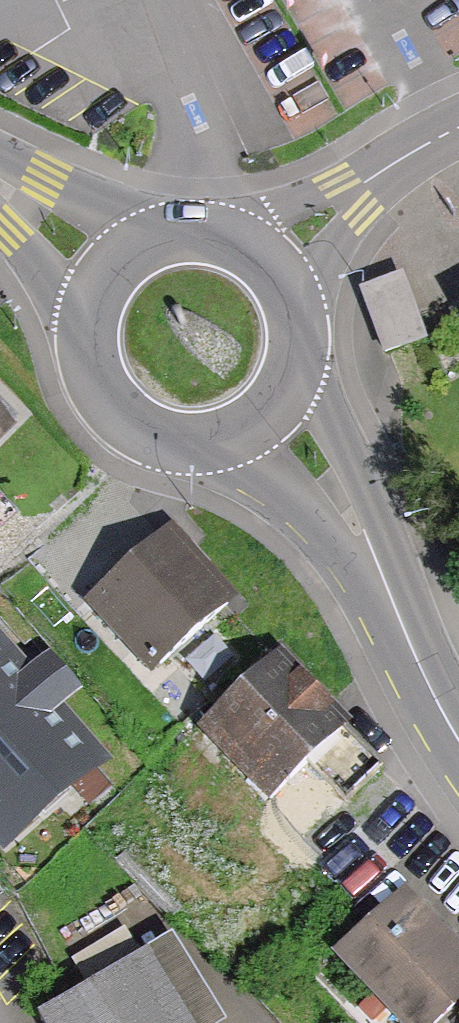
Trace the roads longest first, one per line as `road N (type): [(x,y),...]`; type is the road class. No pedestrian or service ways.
road 1 (primary): [(389,599),(361,481),(295,336)]
road 2 (primary): [(203,443),(255,465),(389,599)]
road 3 (residential): [(269,268),(347,194),(458,124)]
road 4 (primary): [(176,234),(0,167)]
road 5 (primary): [(85,341),(103,398),(138,429),(203,443)]
road 6 (primary): [(389,599),(458,740)]
road 7 (primary): [(176,234),(108,270),(87,310),(85,341)]
road 8 (primary): [(203,443),(265,410),(291,365),(295,336)]
road 9 (primary): [(0,217),(85,341)]

